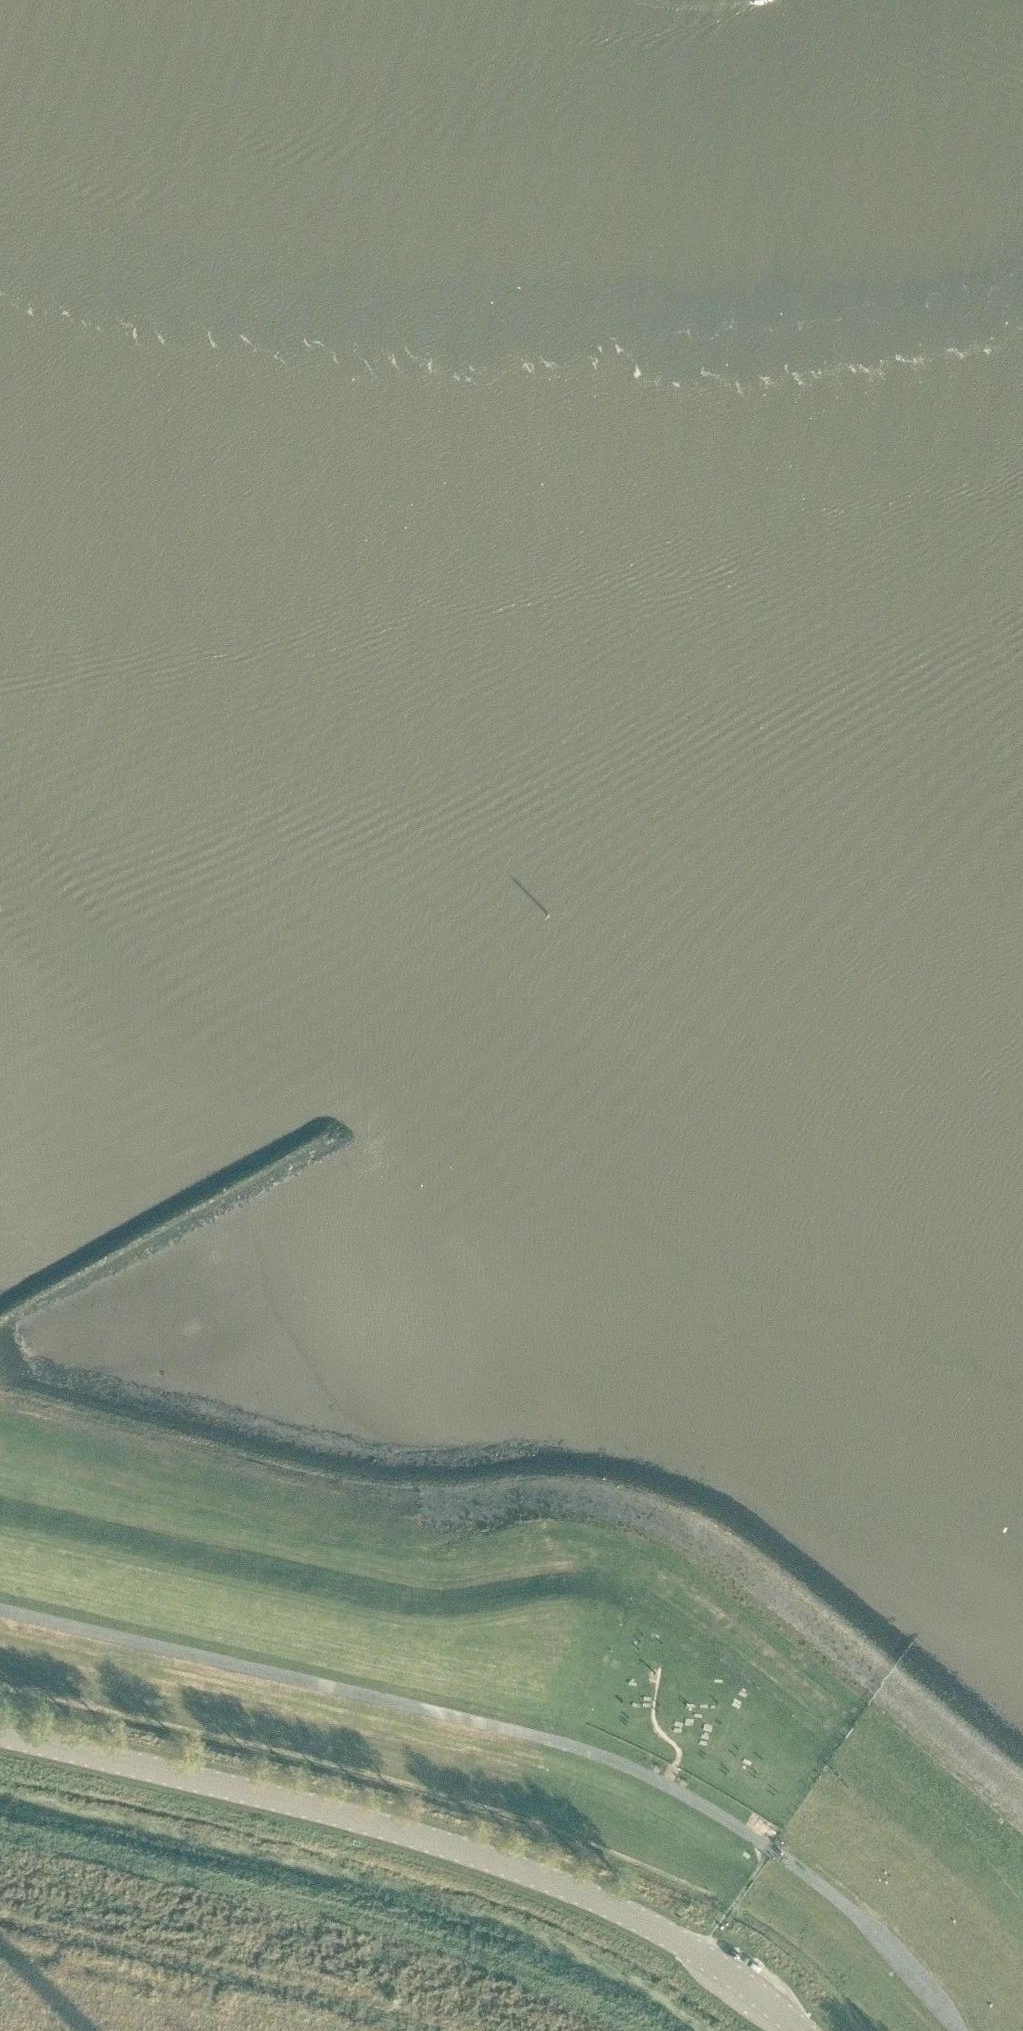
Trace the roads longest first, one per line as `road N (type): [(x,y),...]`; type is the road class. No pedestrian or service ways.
road 1 (tertiary): [(0,1730),(428,1832),(570,1886),(701,1949),(798,2030)]

